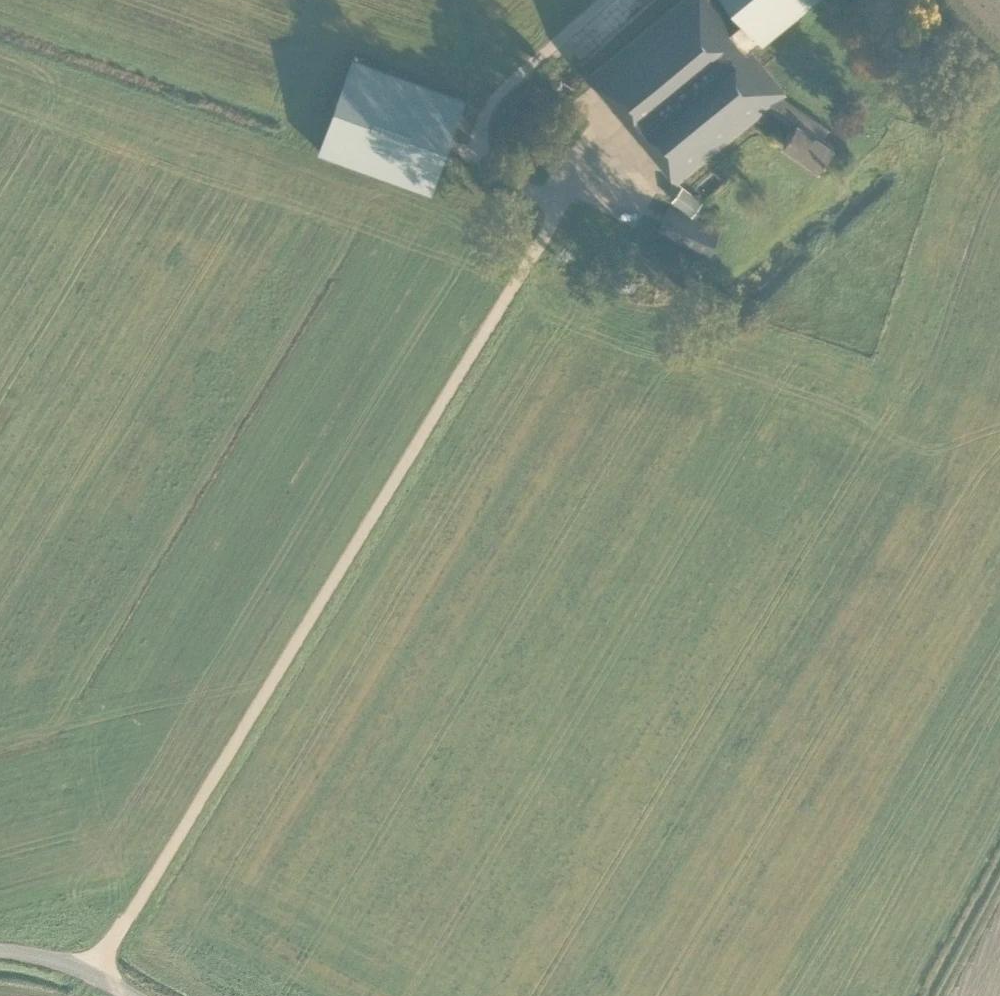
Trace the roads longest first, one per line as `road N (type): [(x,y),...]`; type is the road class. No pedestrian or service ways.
road 1 (unclassified): [(0,959),(67,966),(132,995)]

